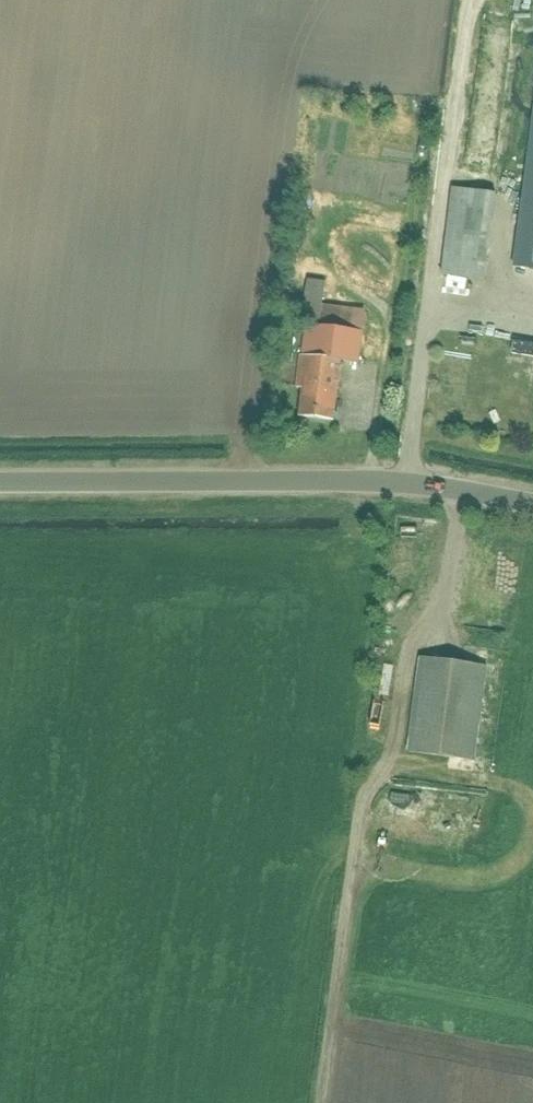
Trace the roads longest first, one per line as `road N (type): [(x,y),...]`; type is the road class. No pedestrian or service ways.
road 1 (unclassified): [(532,504),(389,482),(0,481)]

